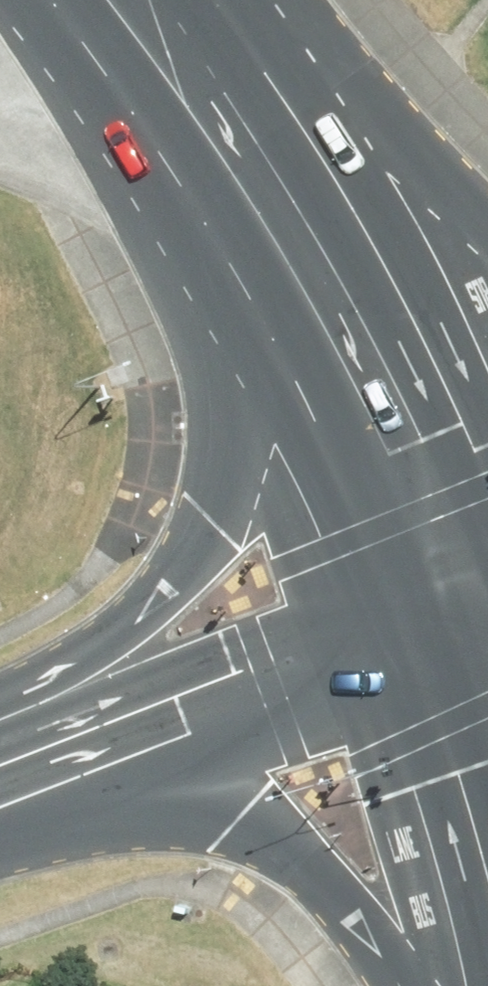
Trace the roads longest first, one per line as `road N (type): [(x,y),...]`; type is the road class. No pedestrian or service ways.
road 1 (primary): [(0,733),(170,585),(222,500),(232,458),(234,328),(165,32)]
road 2 (primary): [(165,32),(280,195),(441,493),(487,594)]
road 3 (secondary): [(487,594),(61,763)]
road 4 (primary): [(428,985),(241,818),(129,765),(61,763)]
road 5 (primary): [(165,32),(487,246)]

